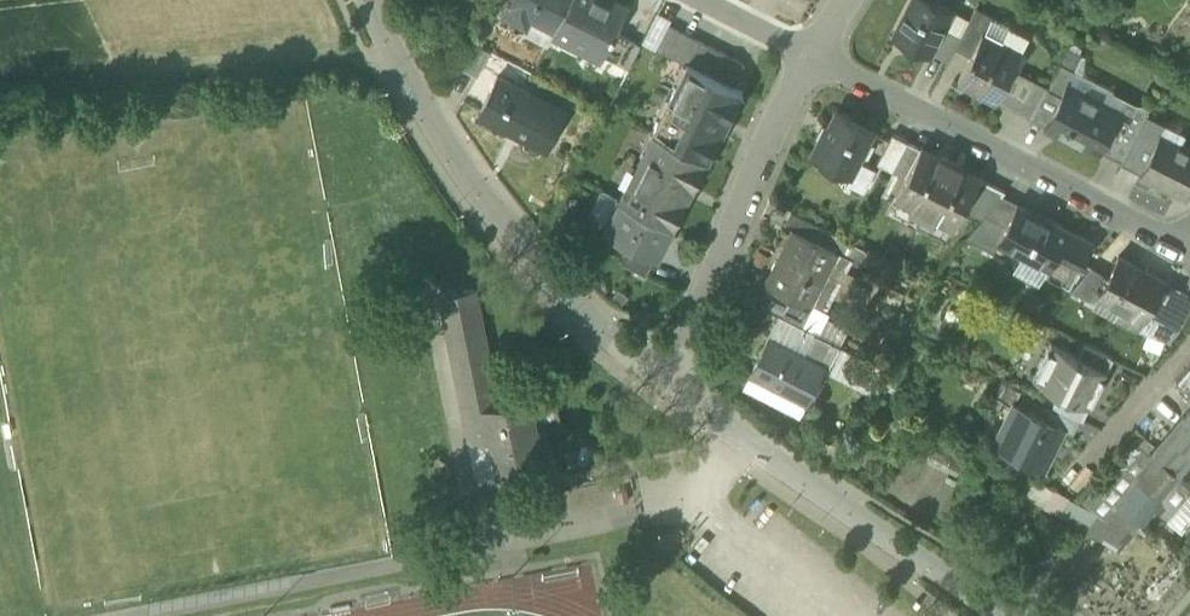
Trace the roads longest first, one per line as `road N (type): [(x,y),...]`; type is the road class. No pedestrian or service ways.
road 1 (unclassified): [(676,378),(551,270),(403,67),(377,0)]
road 2 (residential): [(805,55),(1189,250)]
road 3 (unclassified): [(976,615),(745,442),(676,378)]
road 4 (residential): [(805,55),(676,378)]
road 5 (residential): [(1189,342),(1070,484)]
road 6 (residential): [(695,0),(805,55)]

